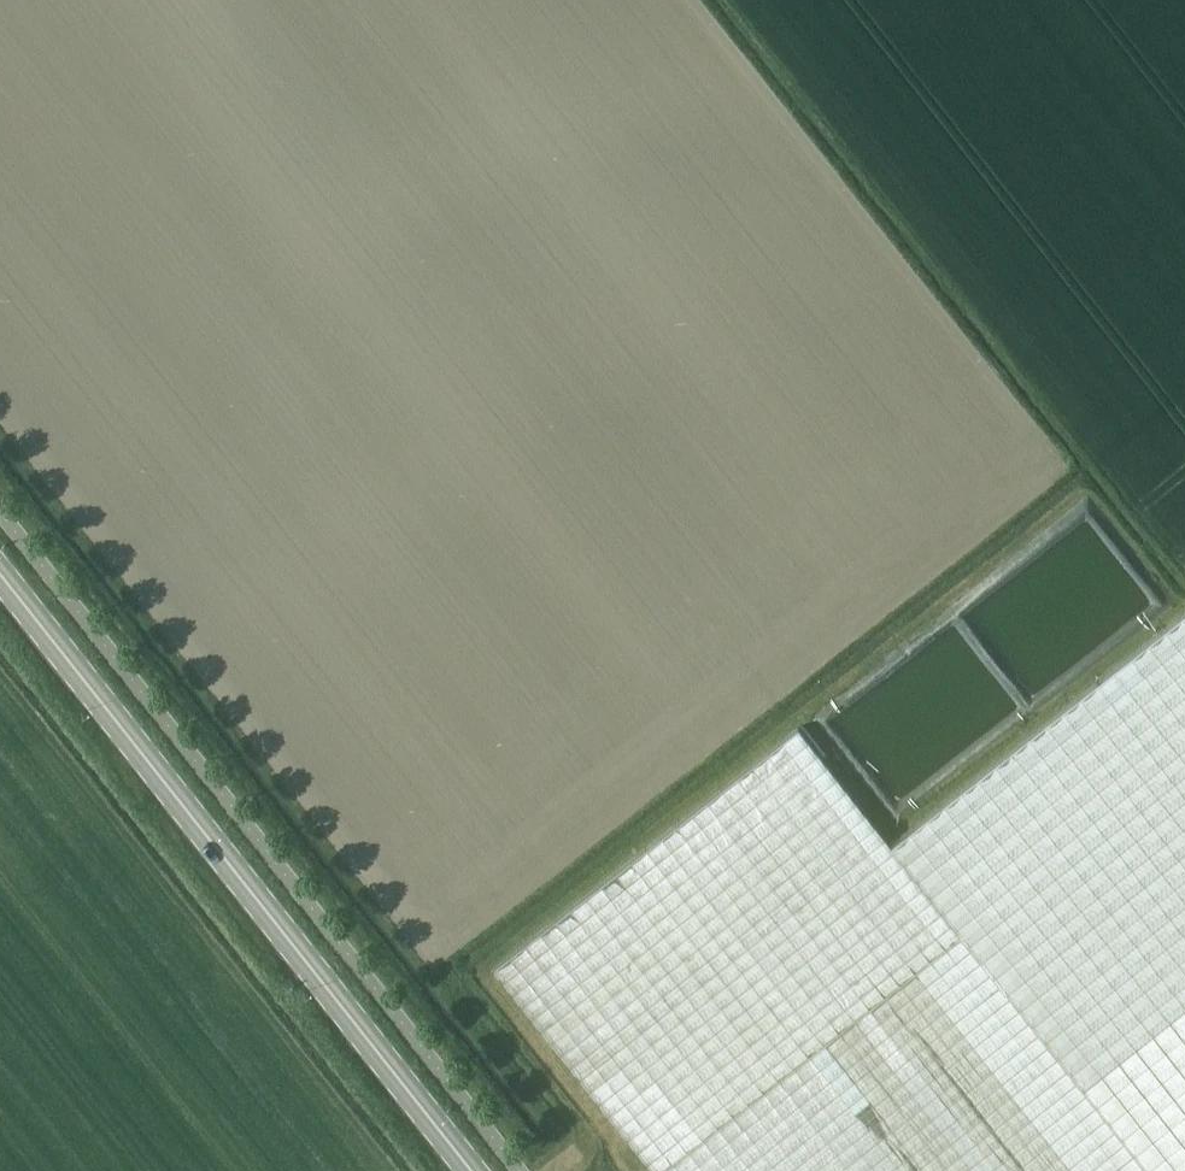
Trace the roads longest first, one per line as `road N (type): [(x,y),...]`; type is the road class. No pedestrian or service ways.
road 1 (secondary): [(470,1170),(0,577)]

